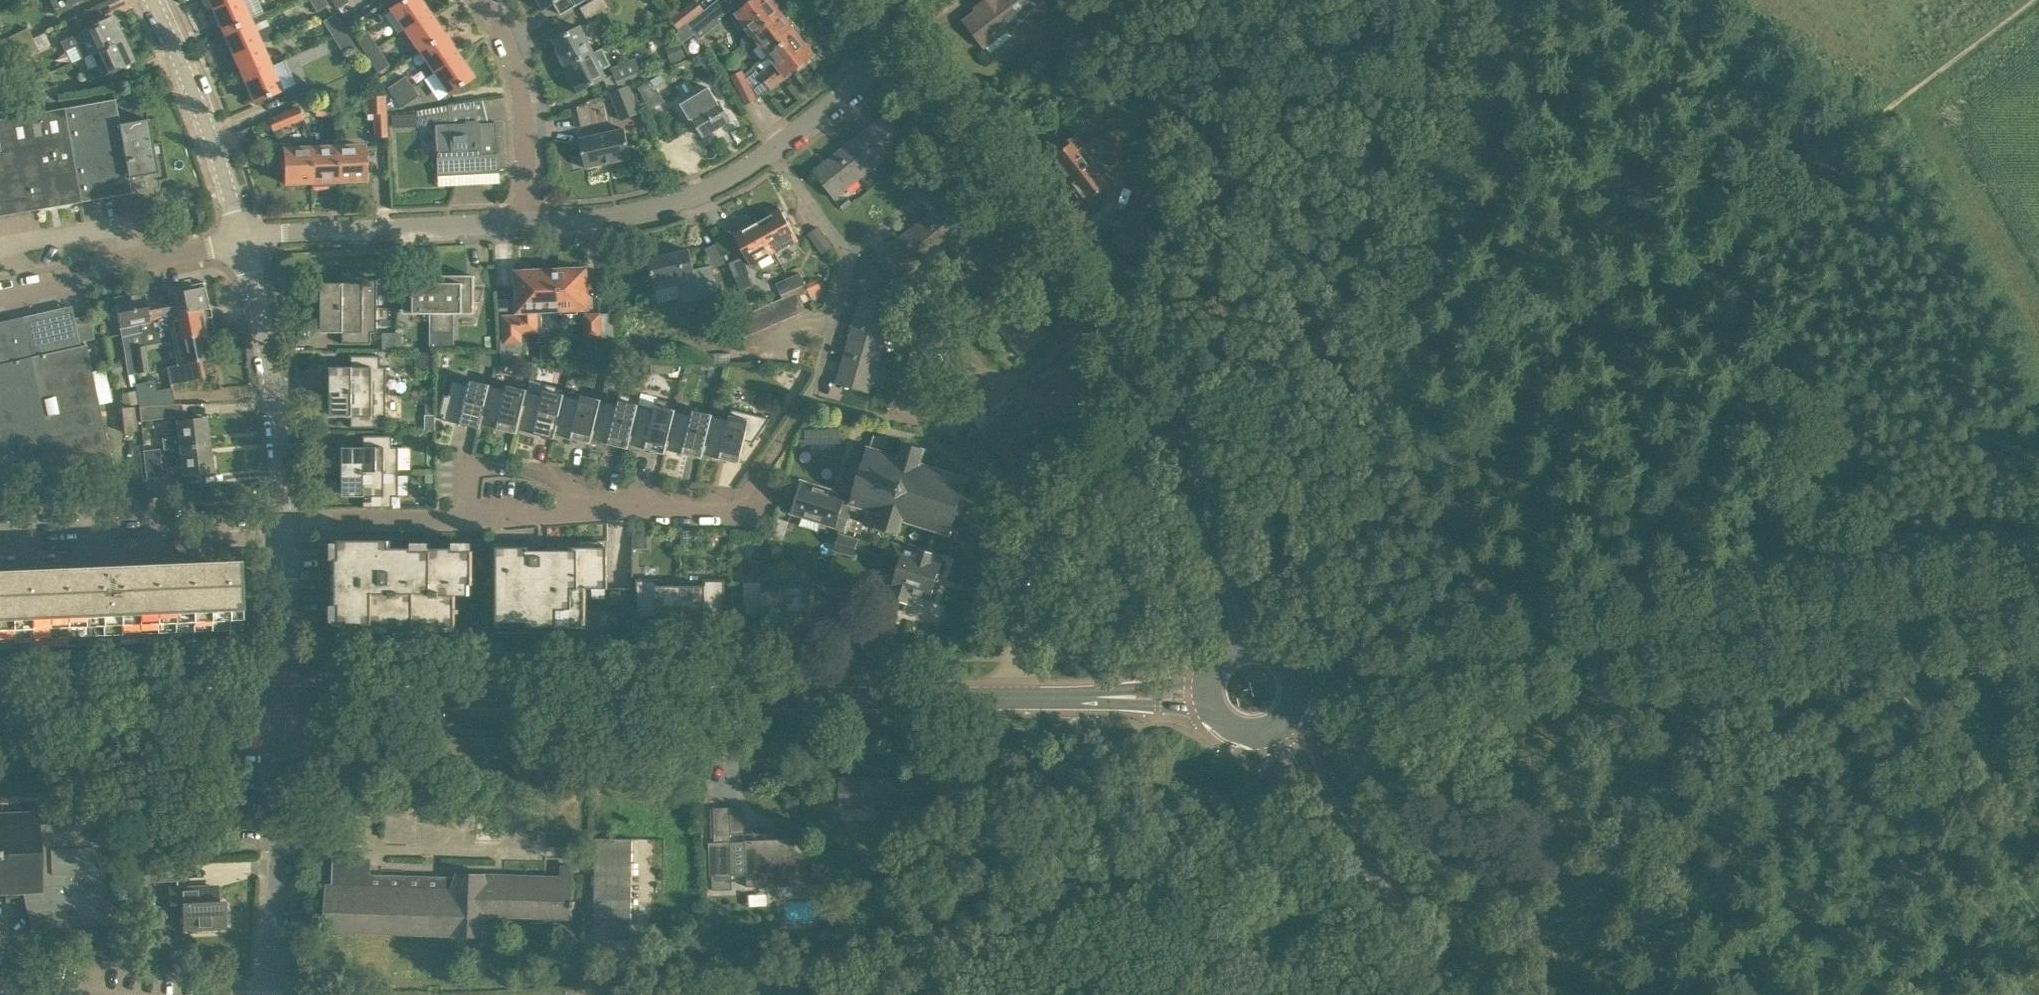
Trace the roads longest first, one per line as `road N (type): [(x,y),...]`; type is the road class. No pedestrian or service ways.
road 1 (tertiary): [(2038,598),(1291,681)]
road 2 (tertiary): [(285,696),(1001,698)]
road 3 (residential): [(284,520),(758,512)]
road 4 (track): [(1157,696),(1156,717),(1069,829),(996,954),(972,970)]
road 5 (residential): [(1001,698),(1060,523),(1167,422)]
road 6 (tertiary): [(1463,994),(1270,725)]
road 7 (residential): [(270,994),(285,696)]
road 8 (residential): [(243,239),(529,223)]
road 9 (tertiary): [(0,708),(285,696)]
road 10 (residential): [(284,520),(243,239)]
road 11 (residential): [(775,341),(832,322),(850,256),(772,150)]
road 12 (residential): [(529,223),(654,208),(709,189),(772,150)]
road 13 (residential): [(243,239),(151,0)]
road 14 (residential): [(0,294),(243,239)]
road 15 (residential): [(931,317),(911,393),(921,411),(952,420),(982,390),(941,331)]
road 16 (tertiary): [(1244,649),(1208,521),(1167,422)]
road 17 (tertiary): [(1167,422),(1029,230)]
road 18 (residential): [(529,223),(520,89),(482,0)]
road 19 (residential): [(912,896),(953,839),(1001,698)]
road 20 (tertiary): [(1029,230),(894,58)]
road 21 (residential): [(728,994),(826,958),(912,896)]
road 22 (tertiary): [(1210,694),(1001,698)]
road 23 (residential): [(285,696),(284,520)]
road 24 (residential): [(772,150),(894,58)]
road 25 (residential): [(1029,230),(945,296),(931,317)]
road 26 (unclassified): [(912,896),(972,970),(976,994)]

